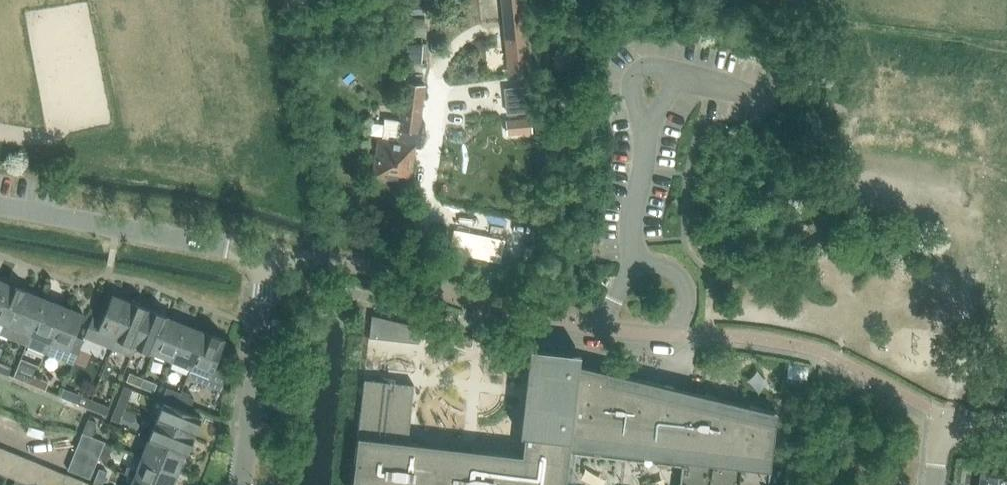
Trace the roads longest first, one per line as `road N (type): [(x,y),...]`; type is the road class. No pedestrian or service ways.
road 1 (residential): [(265,257),(402,293),(605,328)]
road 2 (residential): [(0,206),(265,257)]
road 3 (residential): [(238,484),(265,257)]
road 4 (residential): [(605,328),(627,273),(643,265),(682,282),(685,310),(677,335)]

